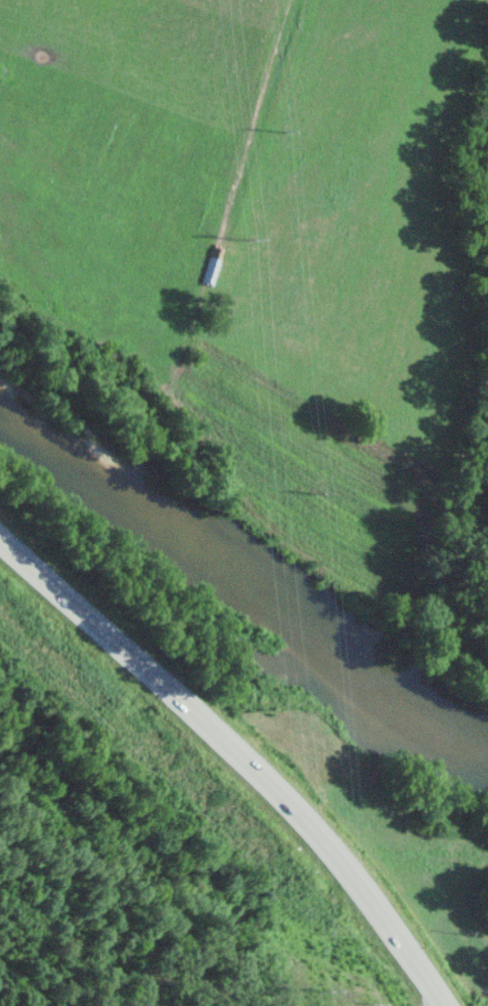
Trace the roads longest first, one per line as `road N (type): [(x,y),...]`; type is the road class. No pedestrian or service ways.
road 1 (primary): [(443,1005),(345,866),(282,794),(0,540)]

